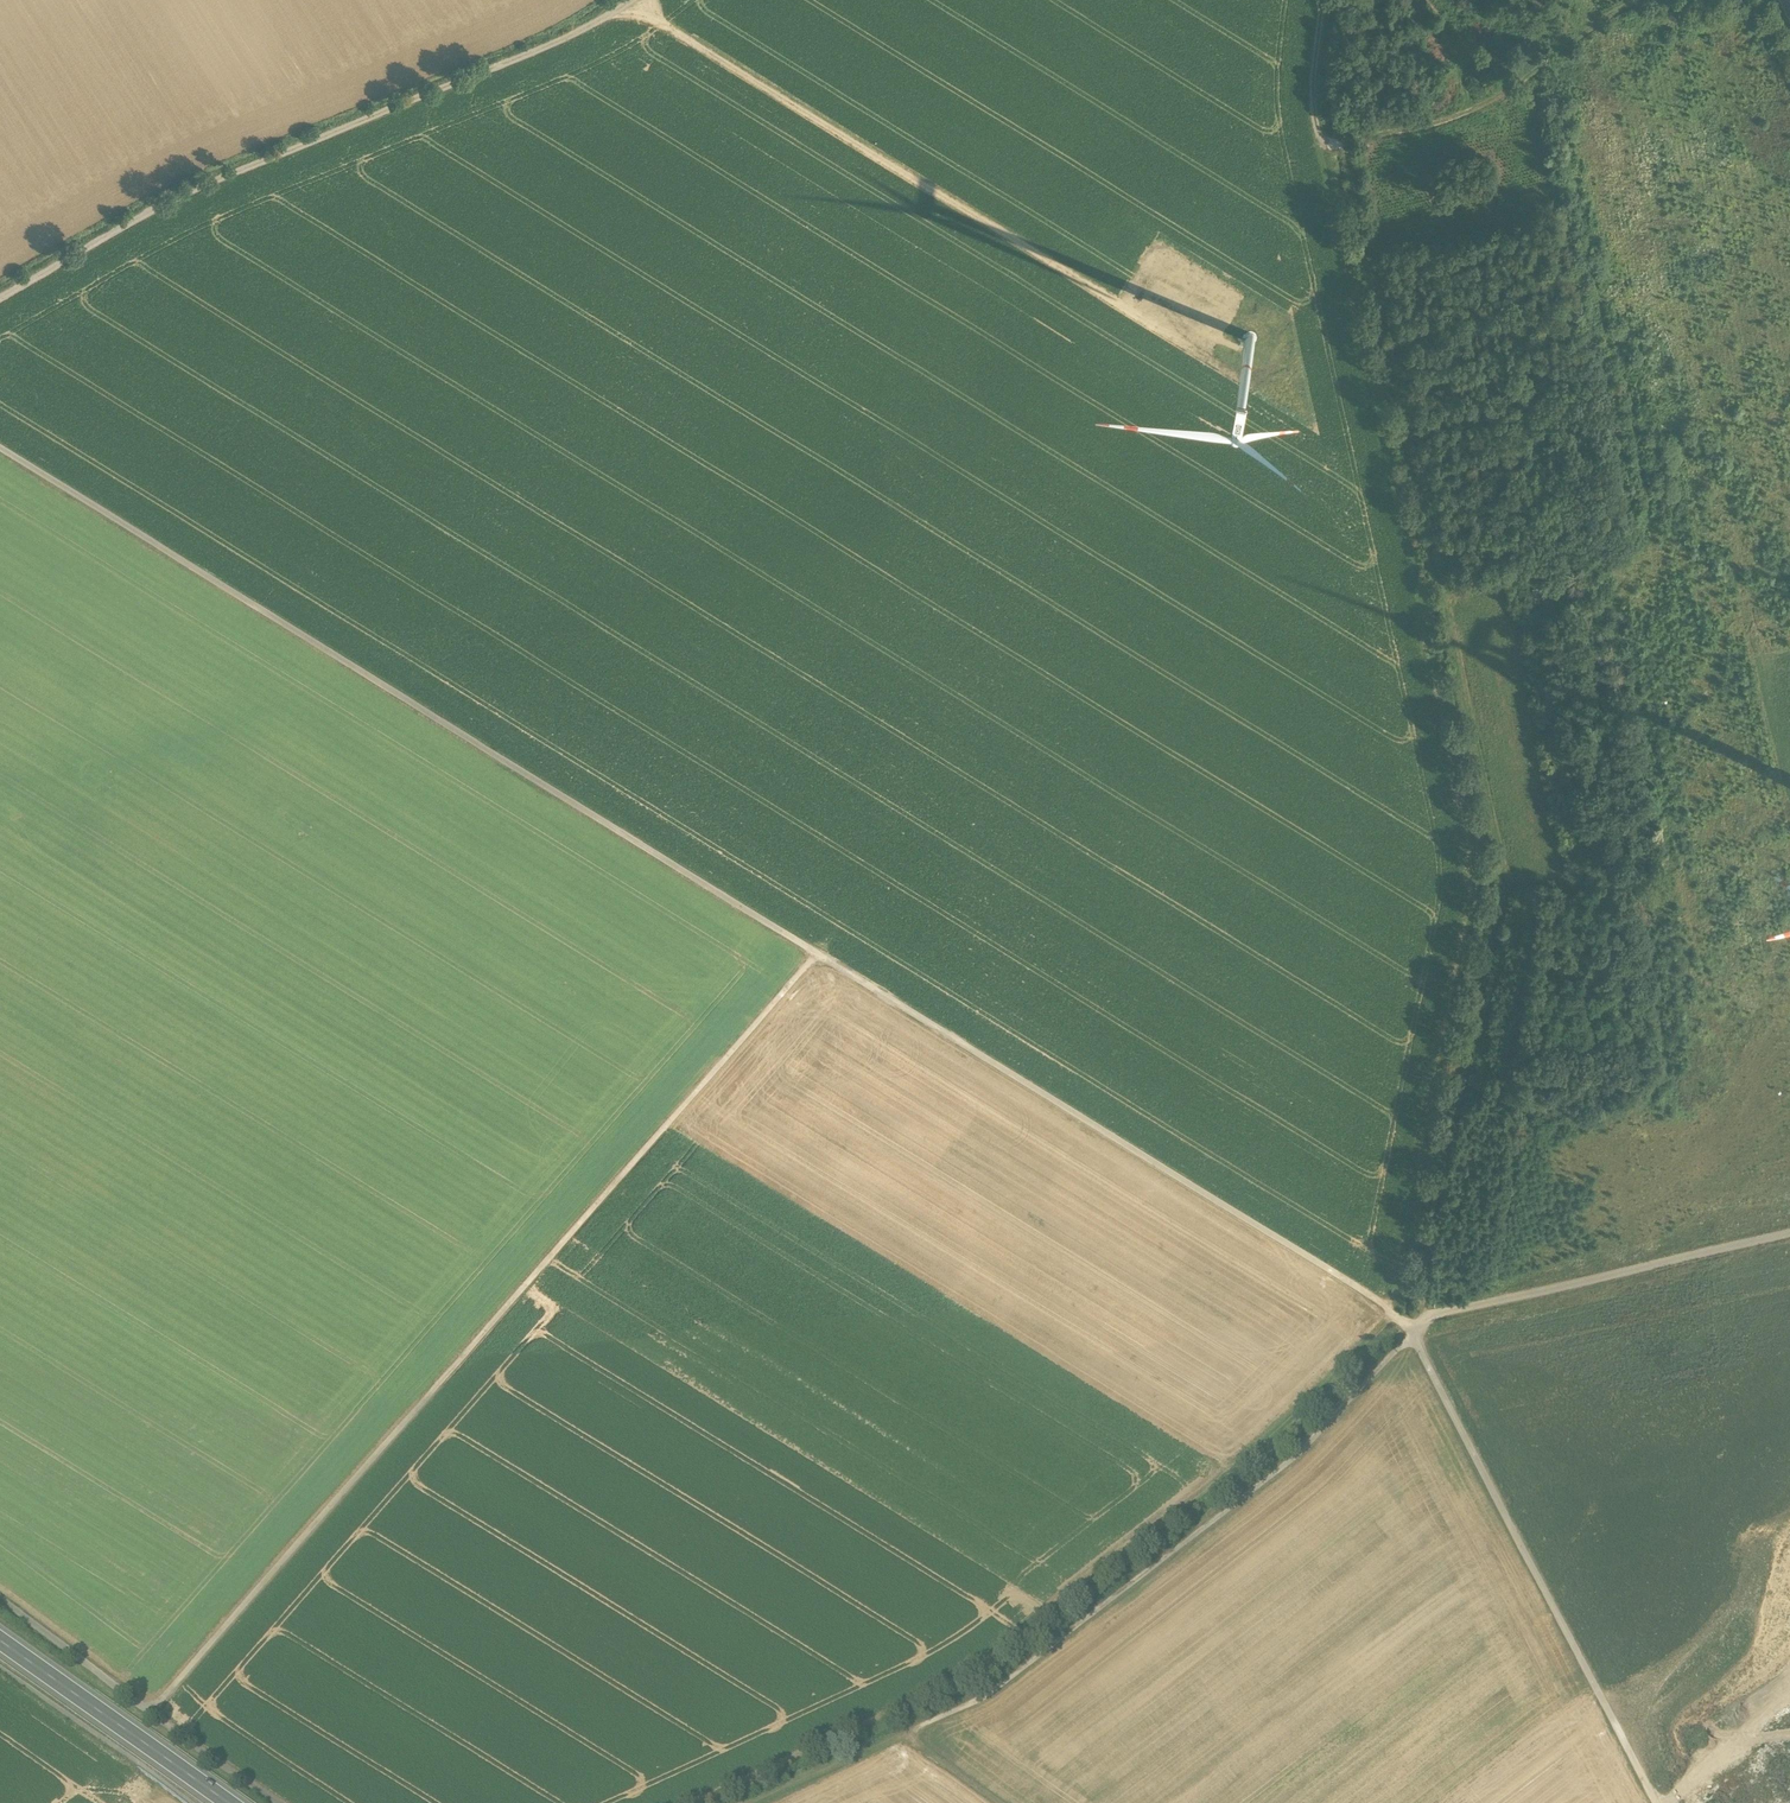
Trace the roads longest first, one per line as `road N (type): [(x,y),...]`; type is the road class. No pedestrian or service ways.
road 1 (track): [(0,447),(1394,1310),(1410,1326),(1657,1802)]
road 2 (track): [(1410,1326),(1419,1318),(1504,870),(1348,142)]
road 3 (track): [(1325,141),(1480,863),(1426,1164),(1391,1309)]
road 4 (track): [(817,953),(151,1712)]
road 5 (track): [(694,1802),(974,1673),(1246,1463),(1394,1310)]
road 6 (track): [(637,0),(669,29),(1236,378)]
road 7 (track): [(629,0),(564,39),(185,193),(0,296)]
road 8 (track): [(1415,1337),(1304,1446),(1164,1558),(1001,1685),(907,1732)]
road 9 (track): [(1658,0),(1605,21),(1456,118),(1332,145),(1320,139),(1314,96),(1324,0)]
road 10 (track): [(1410,1326),(1789,1227)]
road 11 (track): [(0,1598),(281,1802)]
road 12 (primary): [(226,1802),(0,1641)]
road 13 (track): [(1446,598),(1630,551)]
road 14 (track): [(747,1802),(907,1732)]

